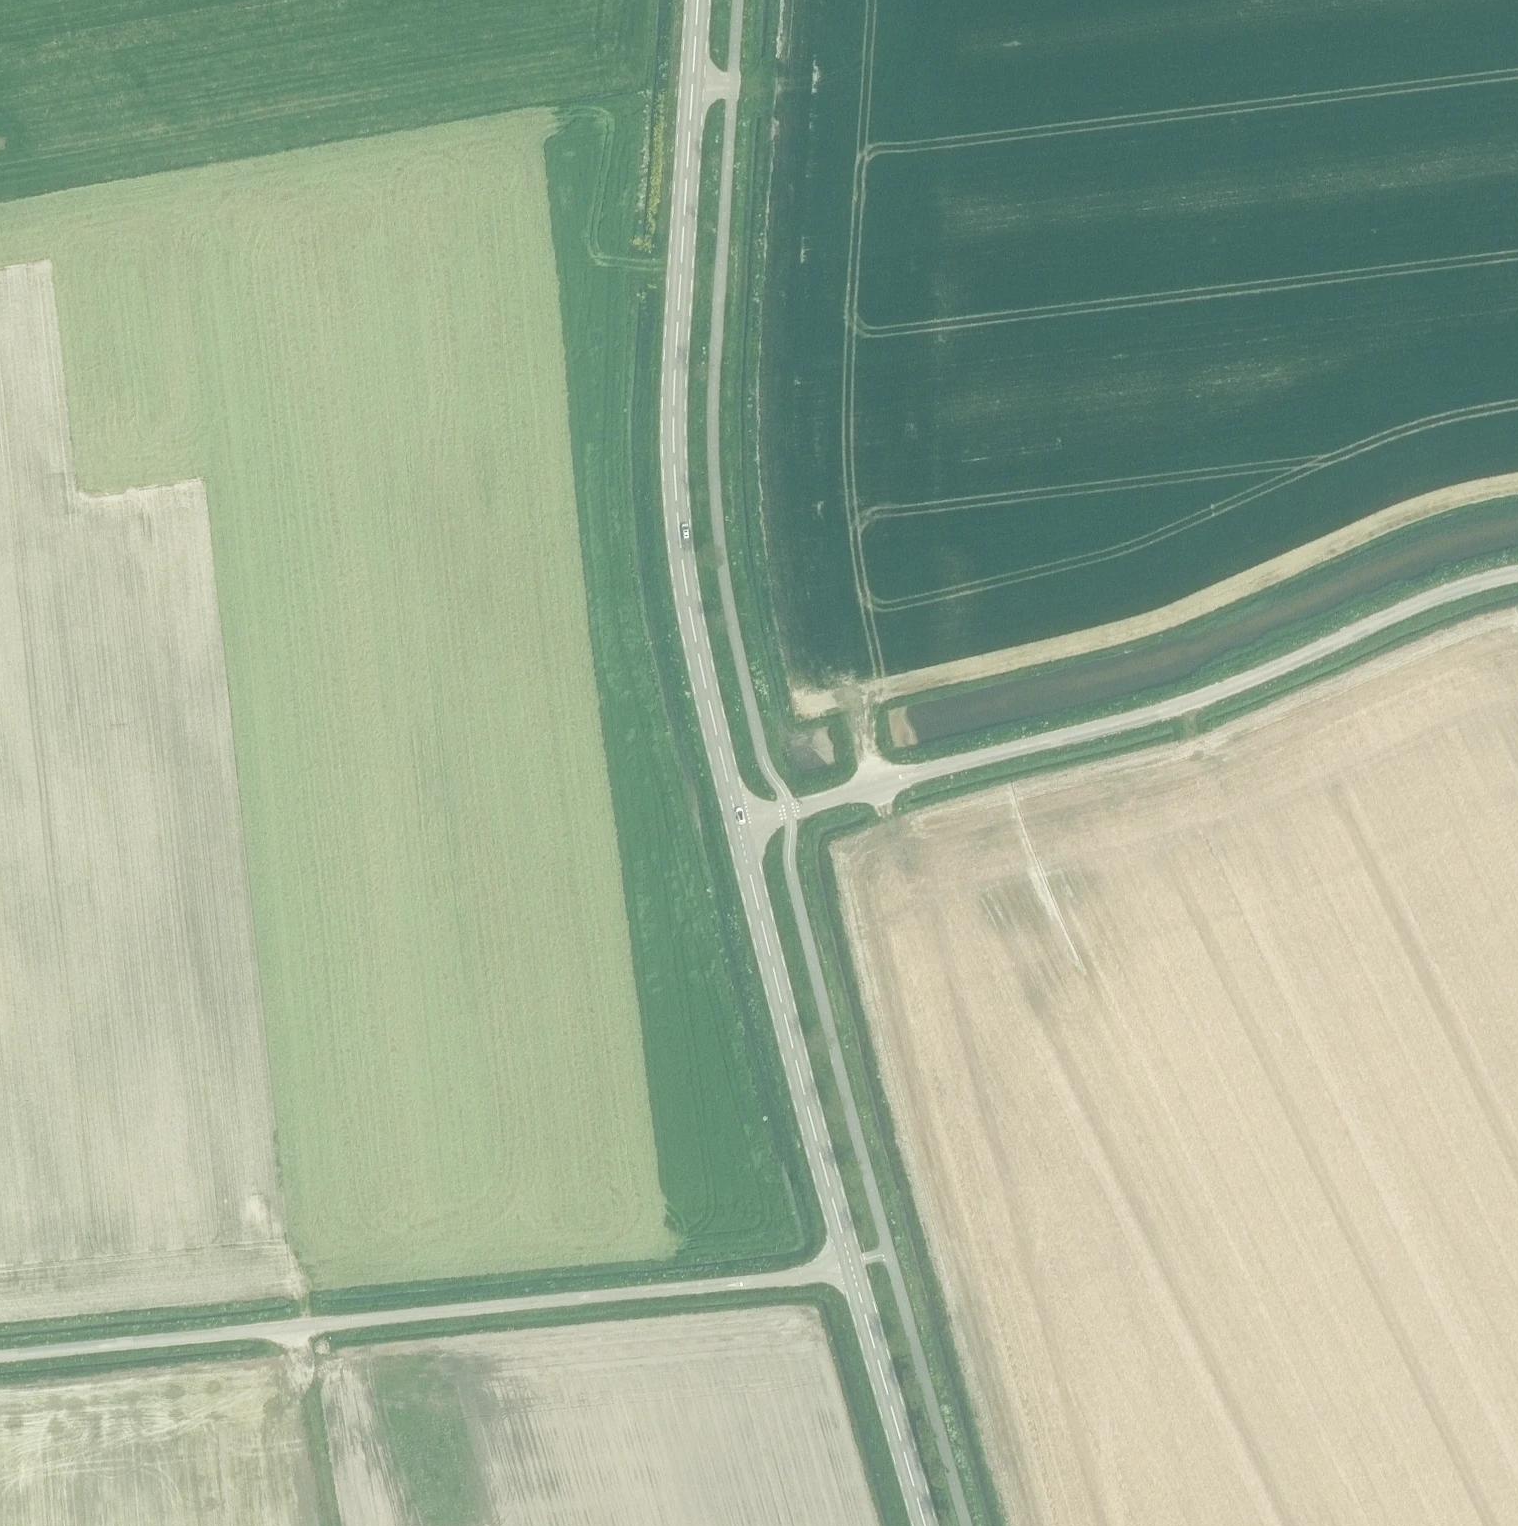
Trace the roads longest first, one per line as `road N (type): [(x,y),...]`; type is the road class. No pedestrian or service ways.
road 1 (unclassified): [(0,1360),(852,1265)]
road 2 (tertiary): [(736,826),(696,649),(674,487),(696,0)]
road 3 (unclassified): [(736,826),(1133,724),(1429,602),(1517,580)]
road 4 (tertiary): [(852,1265),(736,826)]
road 5 (tertiary): [(925,1525),(852,1265)]

